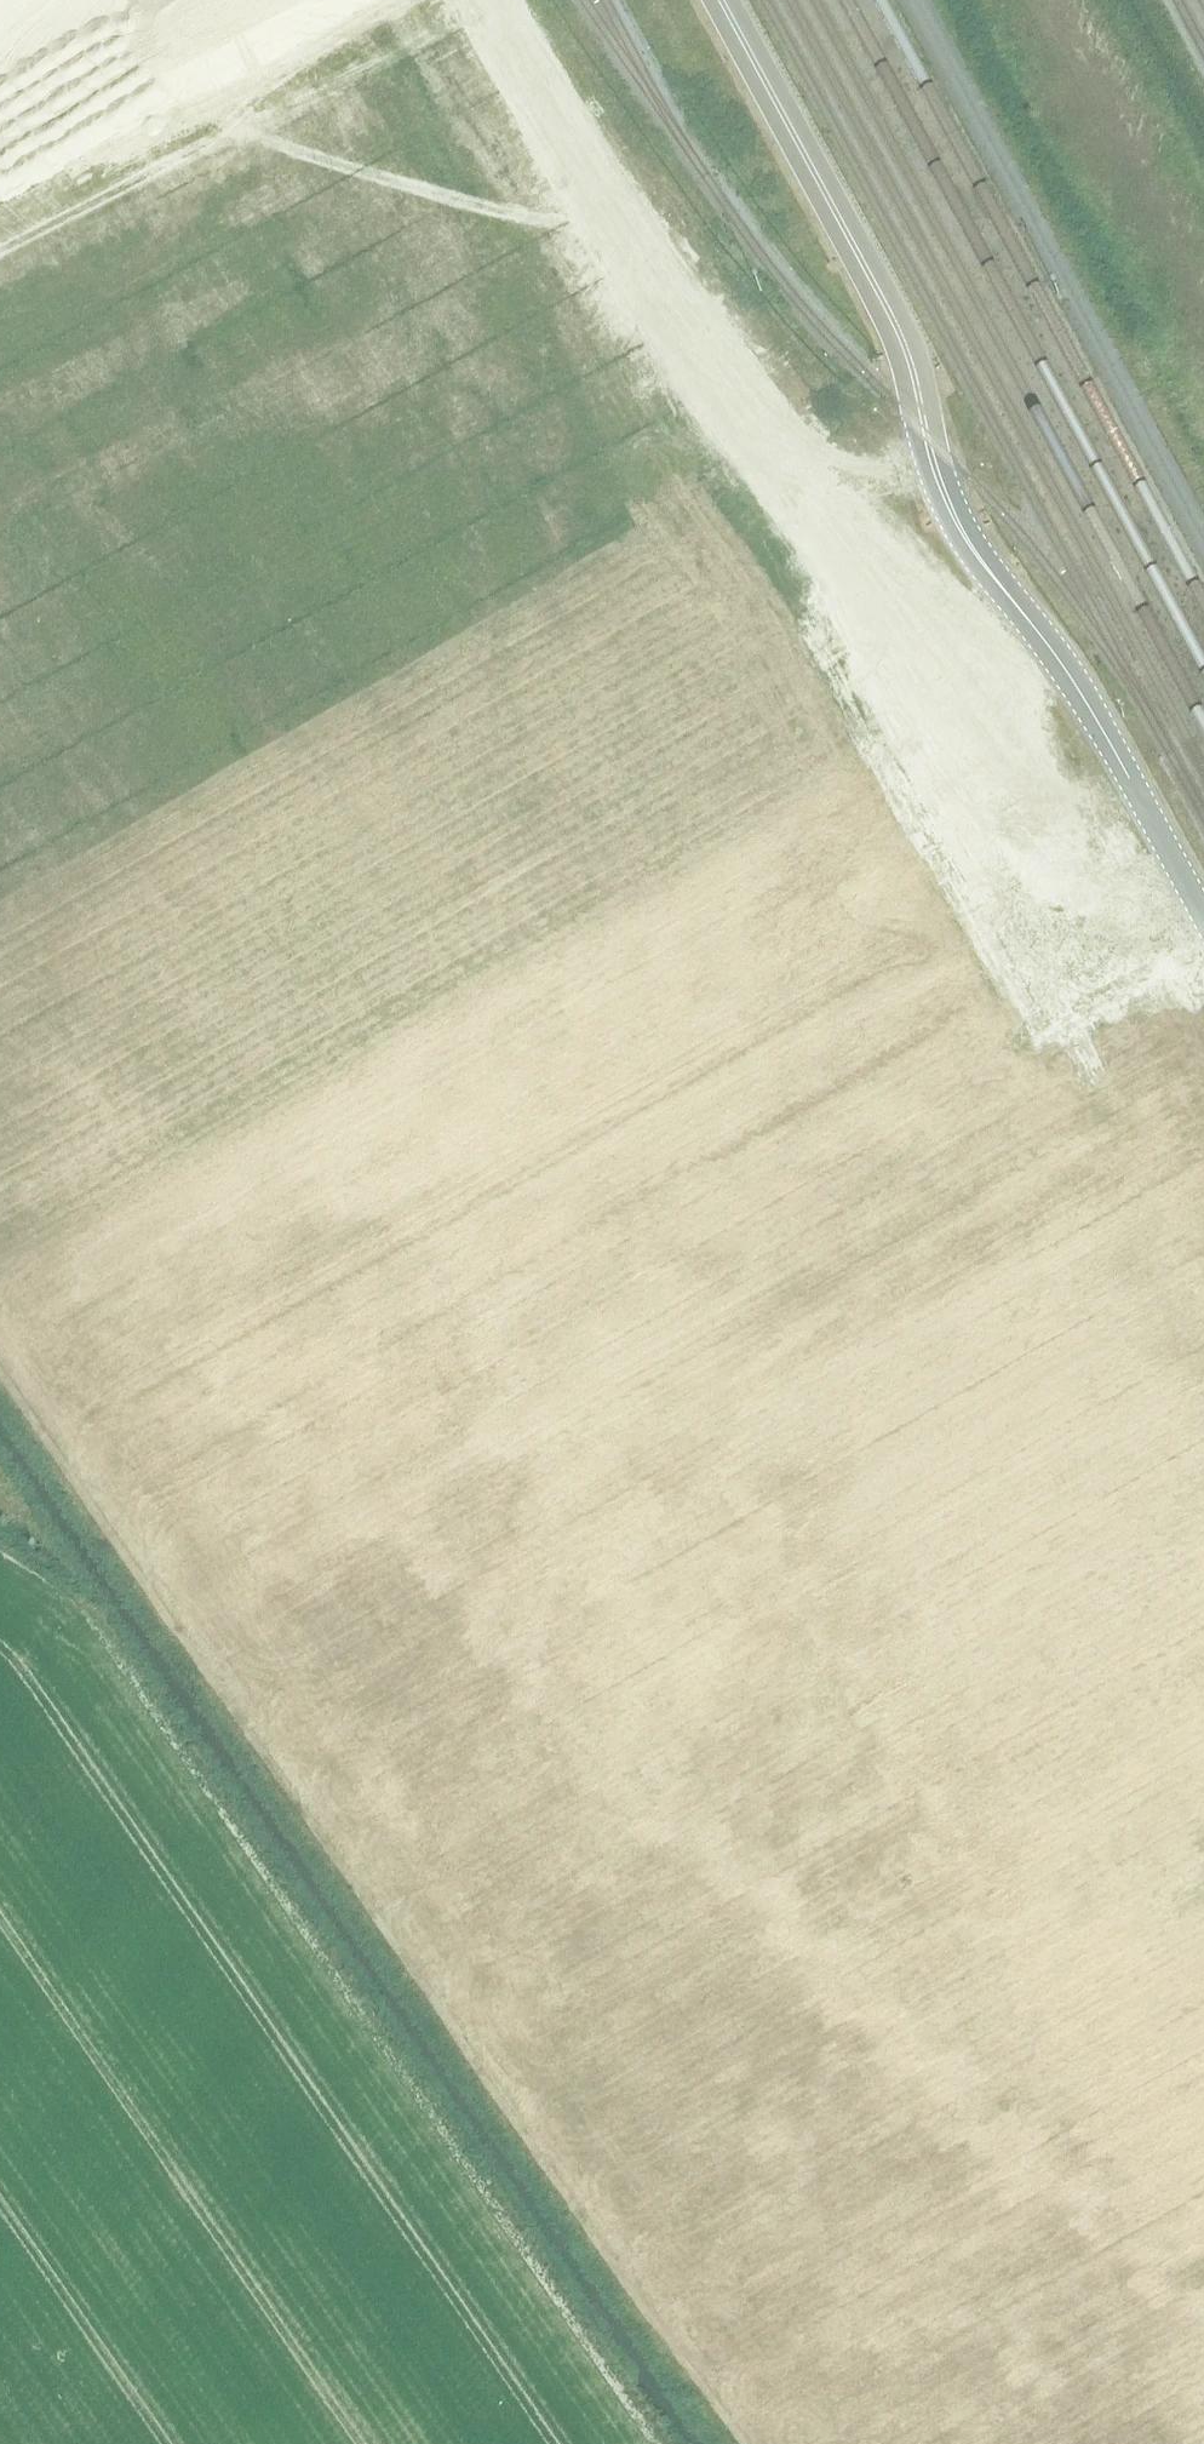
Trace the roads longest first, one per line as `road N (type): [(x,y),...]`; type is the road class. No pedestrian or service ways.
road 1 (unclassified): [(1203,917),(1097,717),(950,508),(900,333),(722,0)]

